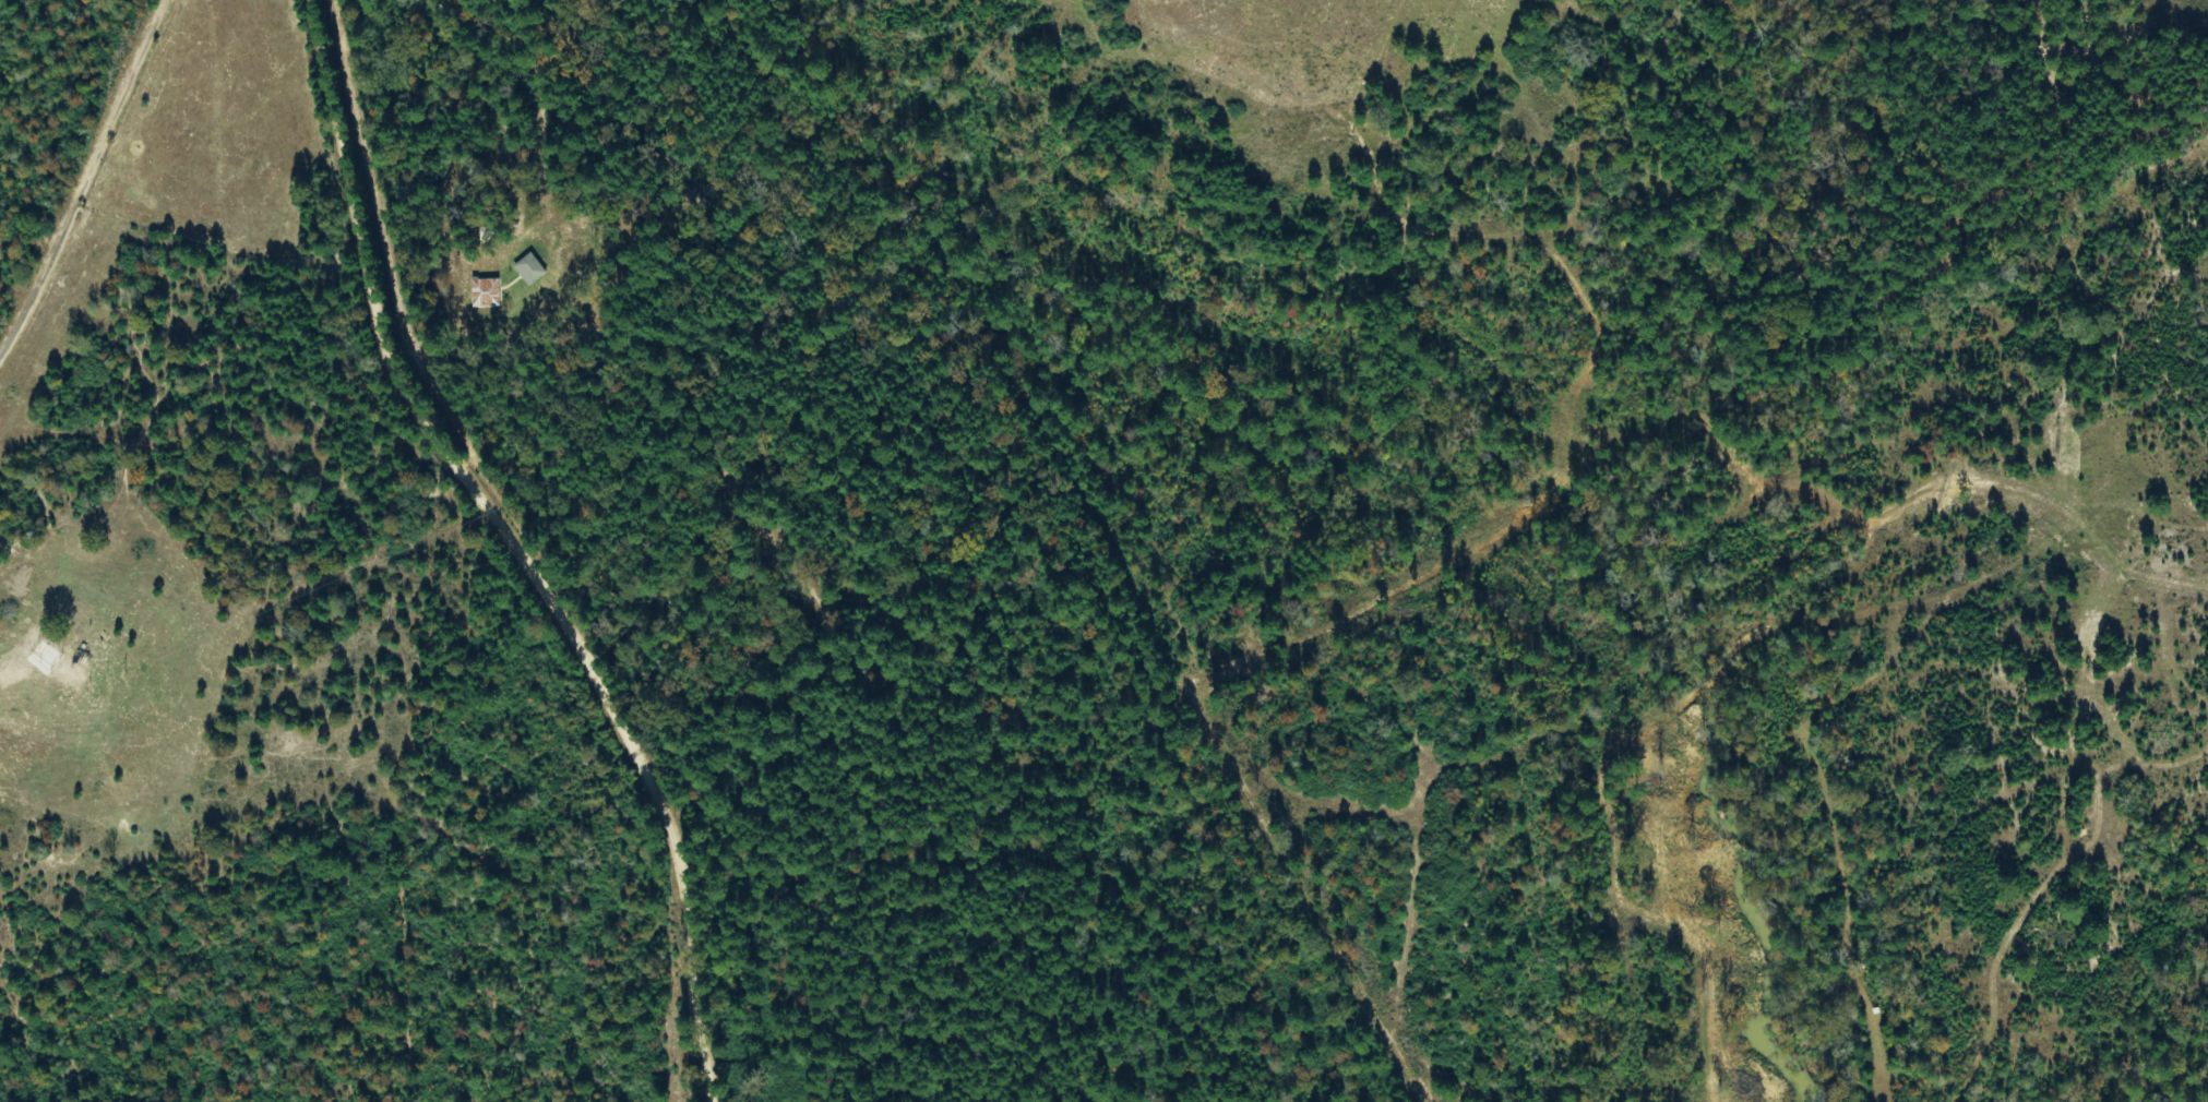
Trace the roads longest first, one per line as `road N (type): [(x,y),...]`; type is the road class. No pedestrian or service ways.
road 1 (residential): [(681,1101),(546,577),(497,506),(312,408),(230,299),(203,75),(165,43)]
road 2 (residential): [(165,43),(0,348)]

